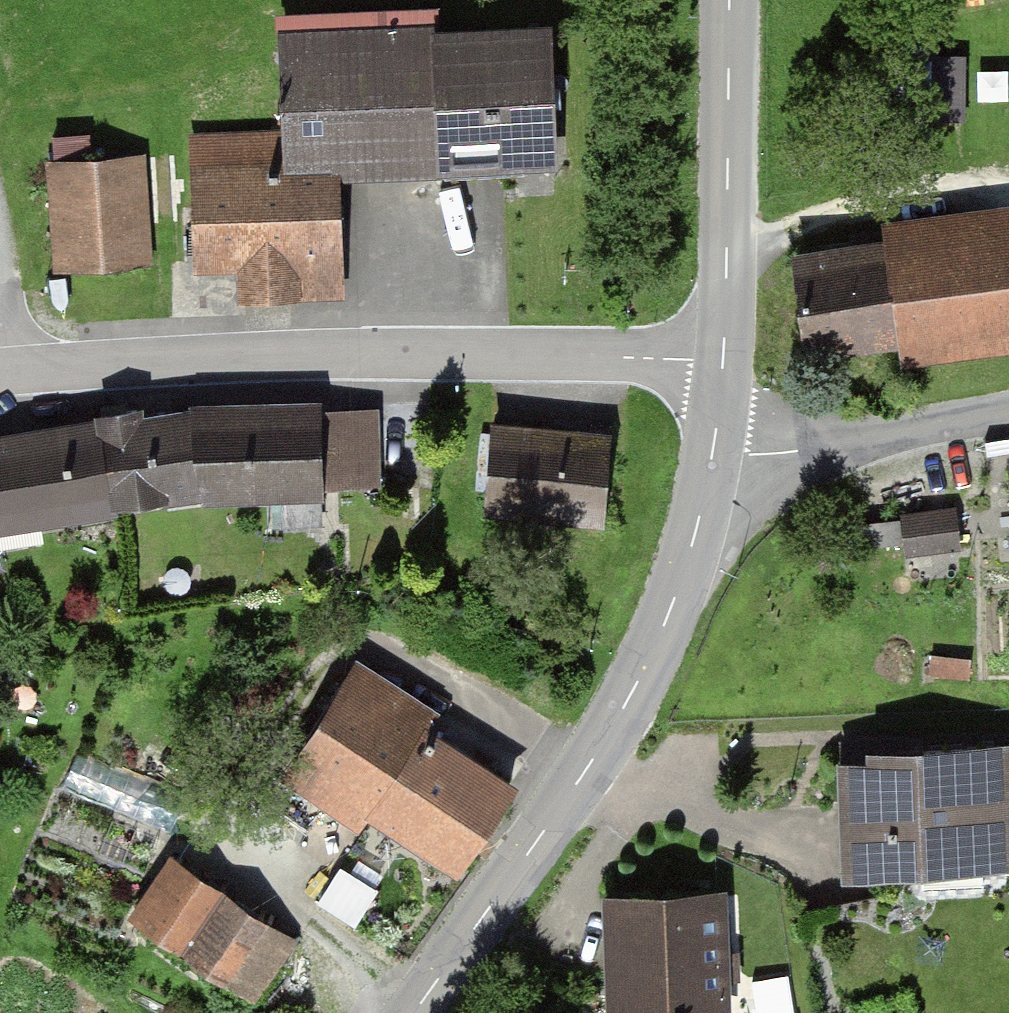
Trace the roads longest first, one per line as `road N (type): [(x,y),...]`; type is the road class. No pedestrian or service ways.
road 1 (residential): [(722,364),(227,357),(0,375)]
road 2 (tertiary): [(413,1012),(574,788),(637,681),(665,624),(711,462)]
road 3 (tertiary): [(722,364),(729,0)]
road 4 (unclassified): [(711,462),(1008,414)]

